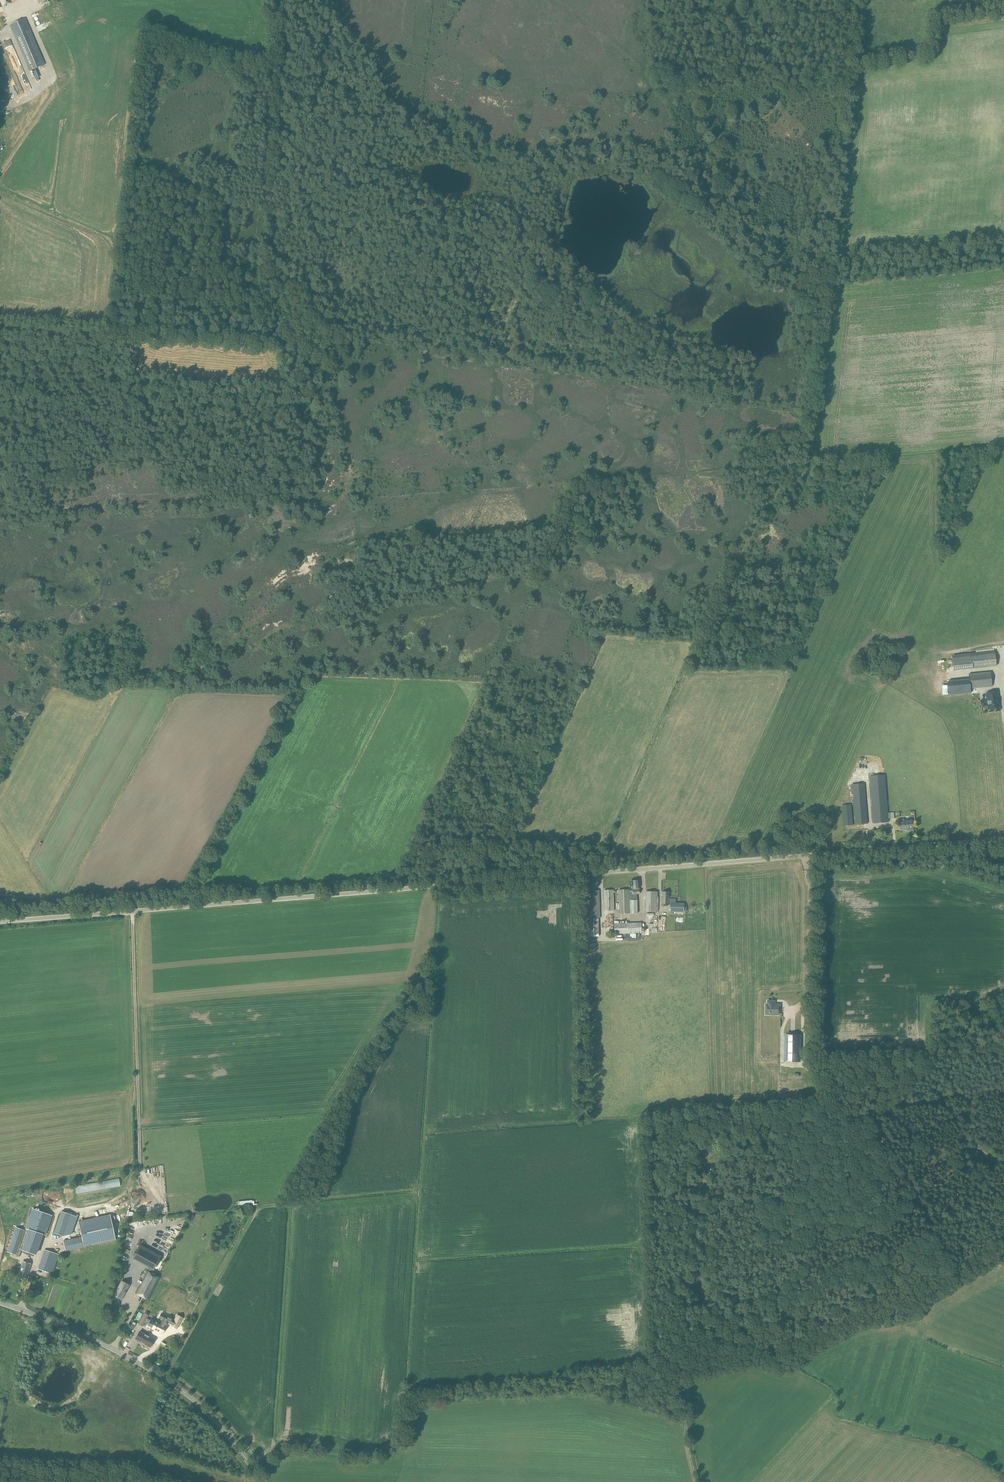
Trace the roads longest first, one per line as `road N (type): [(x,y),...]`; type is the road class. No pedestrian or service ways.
road 1 (unclassified): [(0,922),(1003,839)]
road 2 (track): [(1003,233),(836,250),(810,467),(803,476),(781,479),(755,519),(598,872)]
road 3 (tertiary): [(264,1481),(183,1391),(98,1342),(0,1303)]
road 4 (track): [(0,174),(57,88),(22,0)]
road 5 (track): [(797,1011),(809,997),(804,855)]

